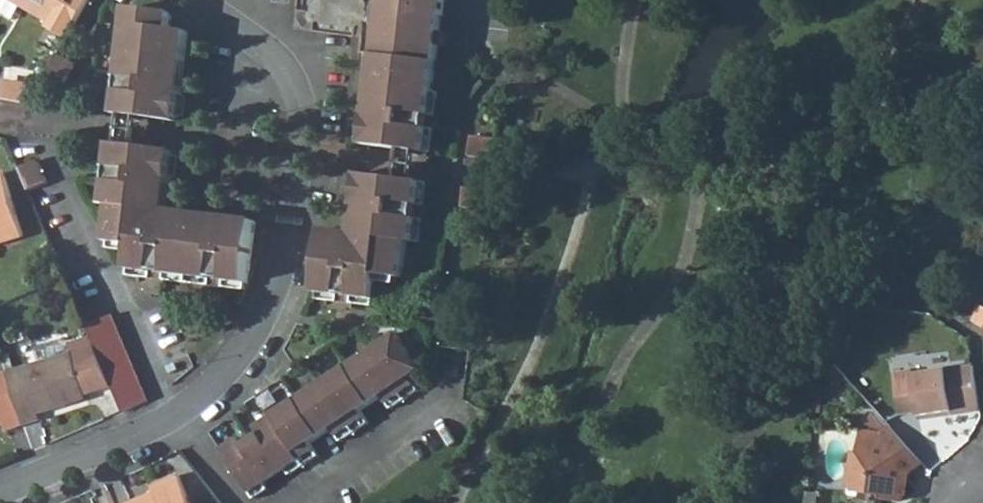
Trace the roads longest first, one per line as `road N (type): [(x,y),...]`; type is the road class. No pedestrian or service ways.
road 1 (residential): [(38,126),(173,419)]
road 2 (residential): [(173,419),(230,366),(257,327),(292,229),(299,155)]
road 3 (residential): [(299,155),(300,114),(288,79),(183,0)]
road 4 (residential): [(0,492),(173,419)]
road 5 (residential): [(483,174),(299,155)]
road 6 (residential): [(437,413),(284,502)]

